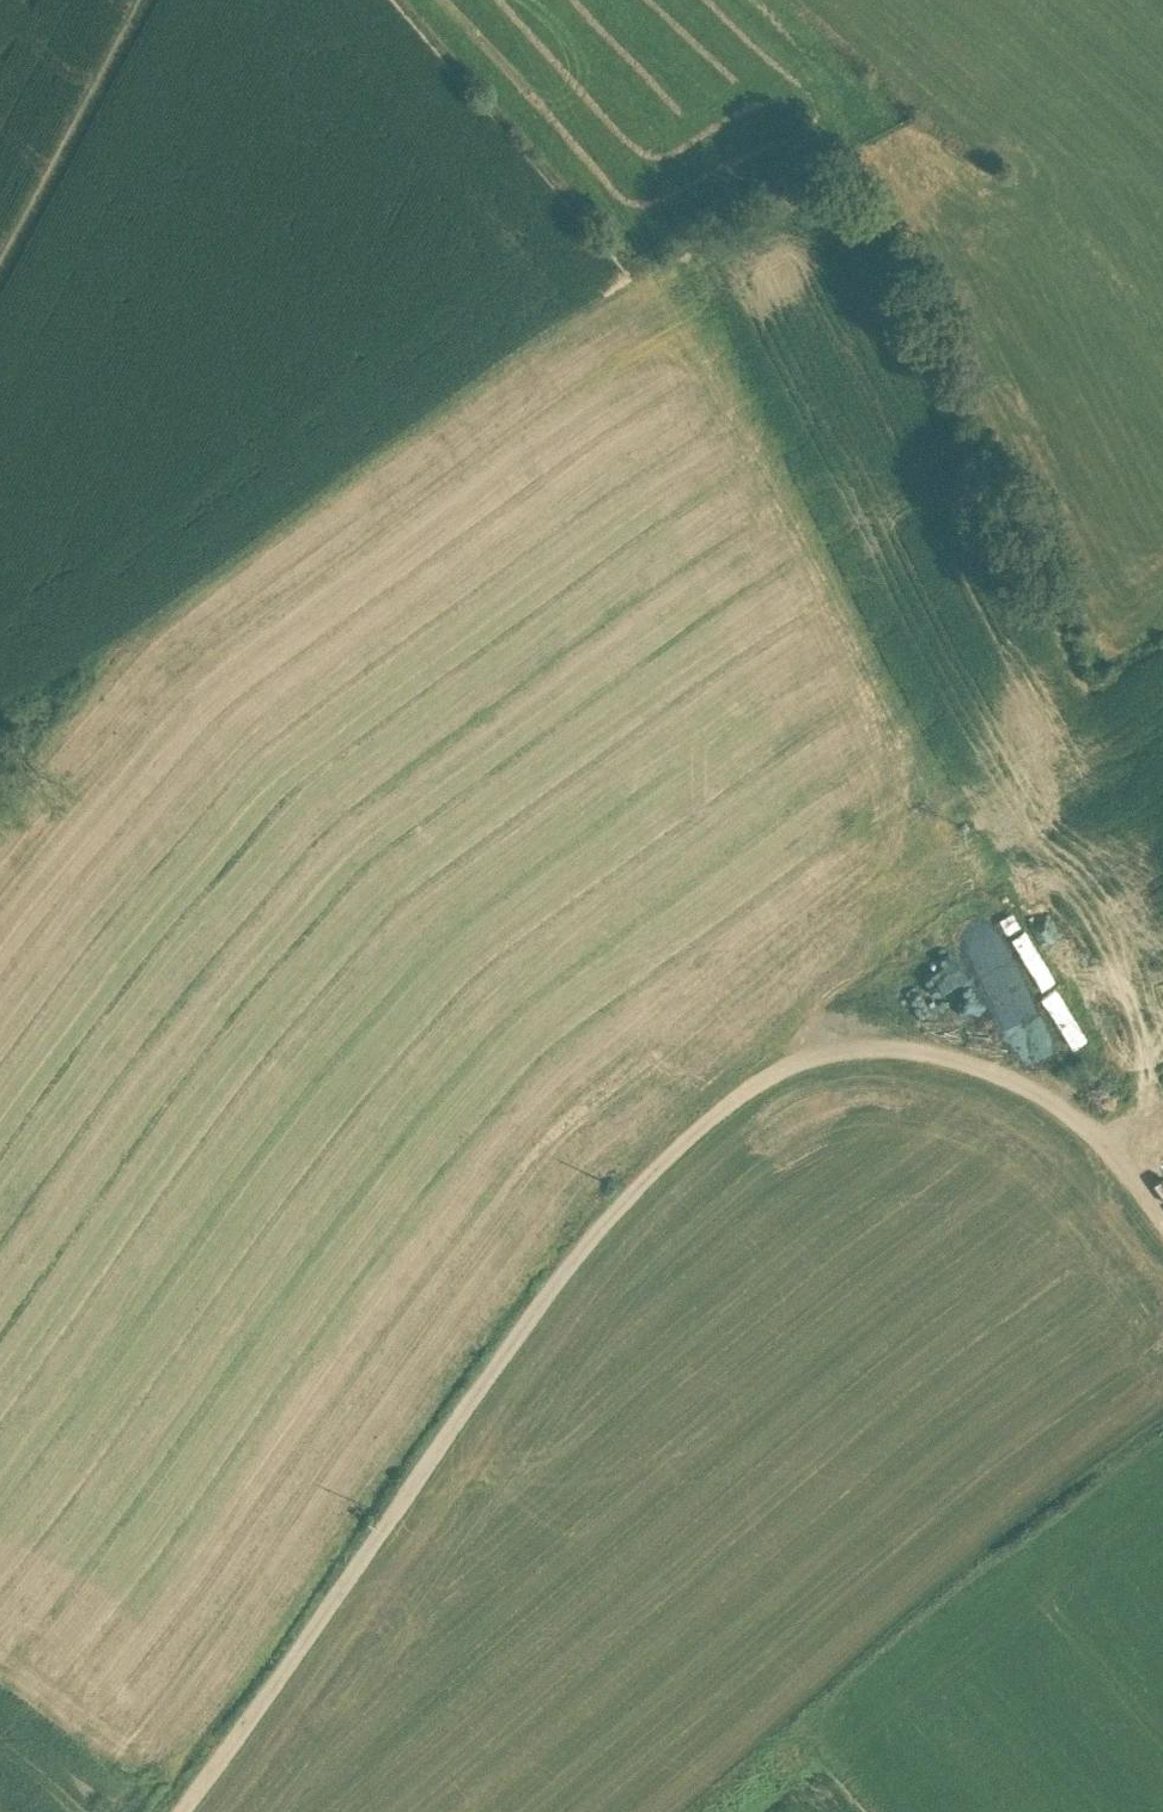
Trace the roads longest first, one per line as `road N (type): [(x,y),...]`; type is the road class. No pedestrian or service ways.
road 1 (track): [(1162,1217),(1051,1108),(947,1038),(840,1050),(759,1083),(646,1162),(554,1277),(171,1811)]

